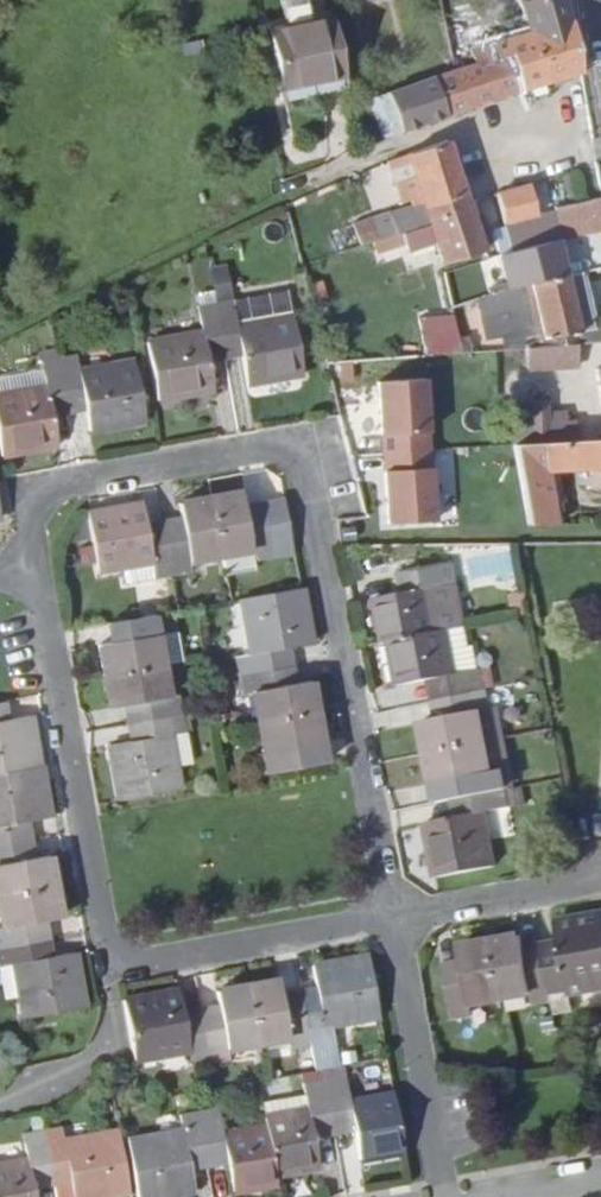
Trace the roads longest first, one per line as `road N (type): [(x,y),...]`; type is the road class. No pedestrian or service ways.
road 1 (residential): [(19,572),(15,555),(45,489),(291,444),(393,911)]
road 2 (residential): [(393,911),(110,961),(91,935),(19,572)]
road 3 (residential): [(393,911),(441,1196)]
road 4 (residential): [(600,875),(393,911)]

